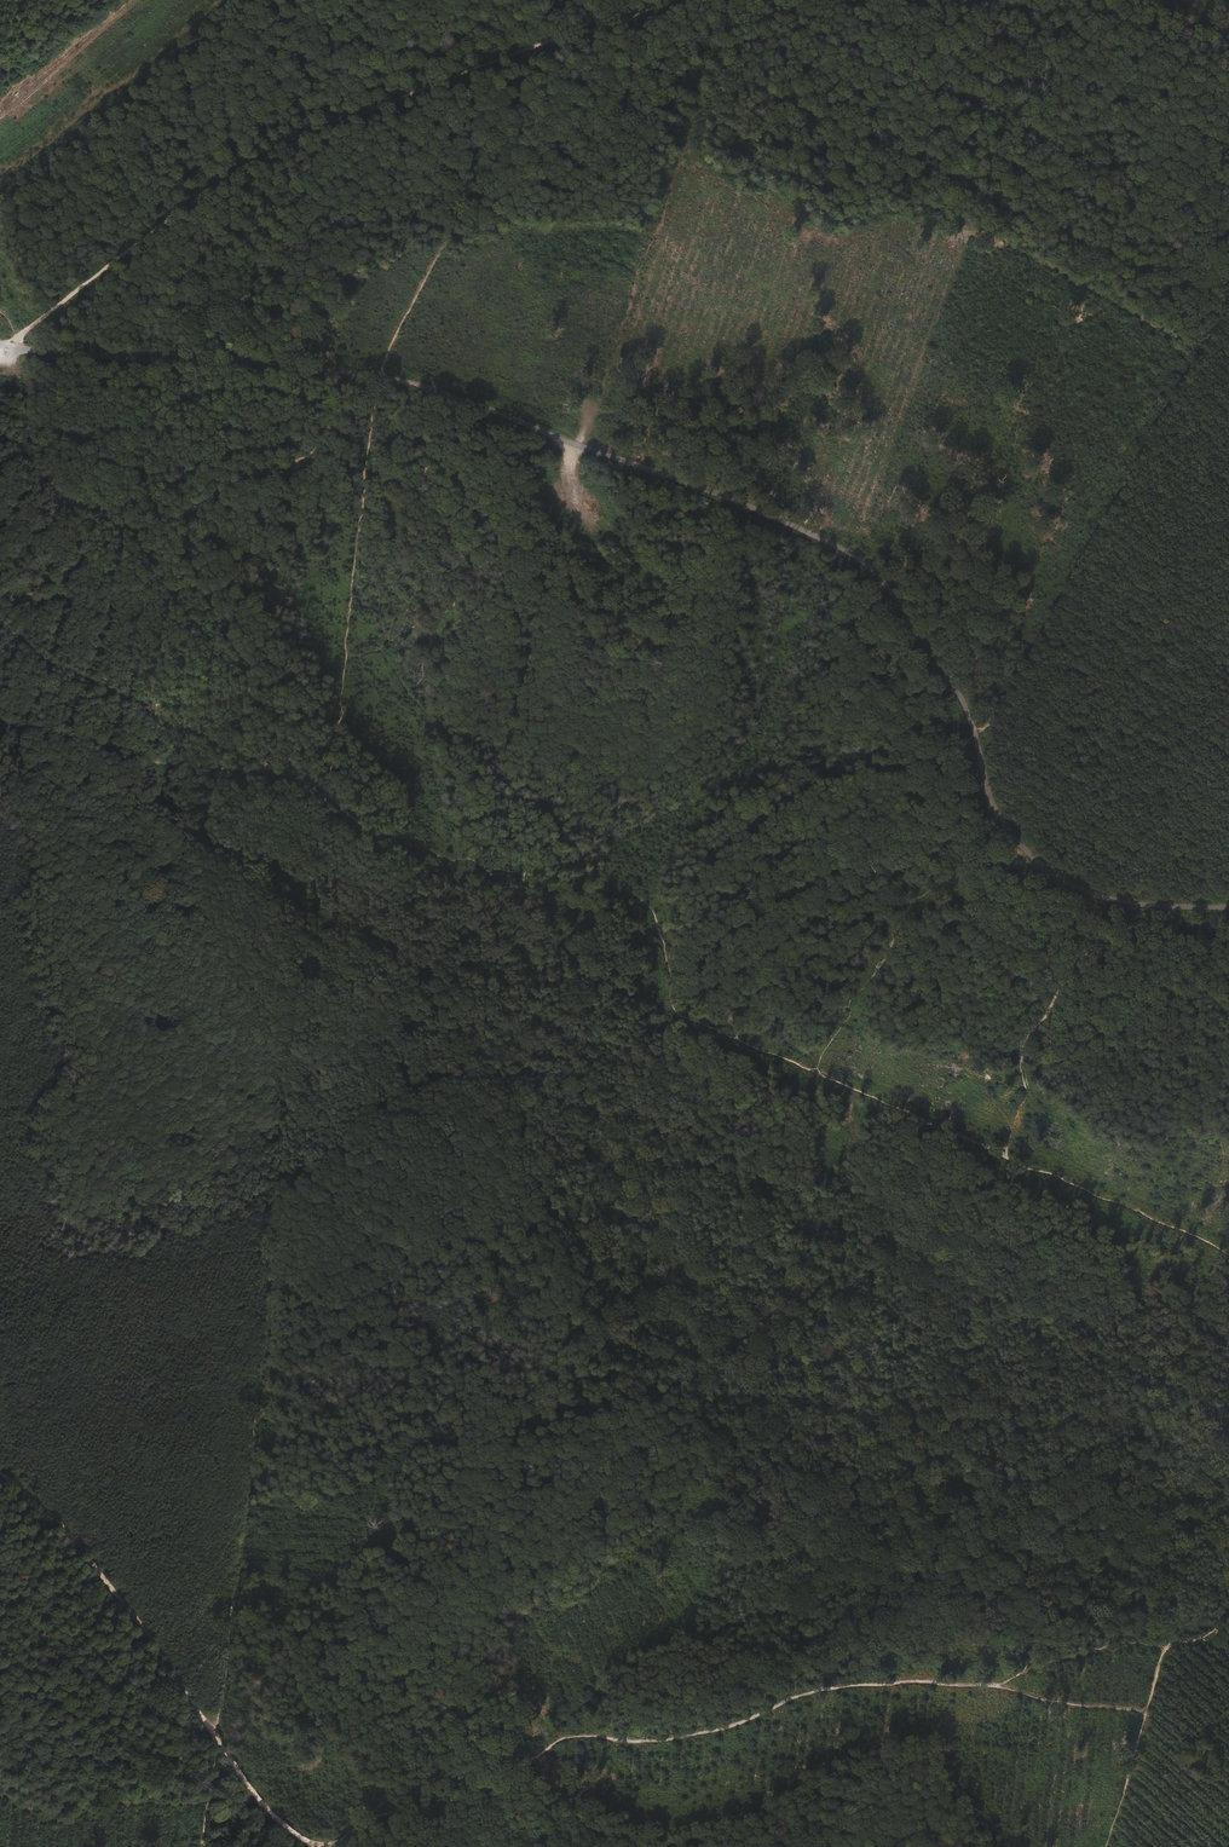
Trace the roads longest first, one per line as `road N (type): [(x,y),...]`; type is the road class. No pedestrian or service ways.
road 1 (track): [(0,354),(235,182),(350,122),(547,41)]
road 2 (track): [(0,1473),(53,1515),(155,1648),(212,1745)]
road 3 (track): [(0,818),(309,966)]
road 4 (track): [(9,111),(139,0)]
road 5 (track): [(212,1745),(275,1819),(322,1846)]
road 6 (track): [(547,41),(665,0)]

